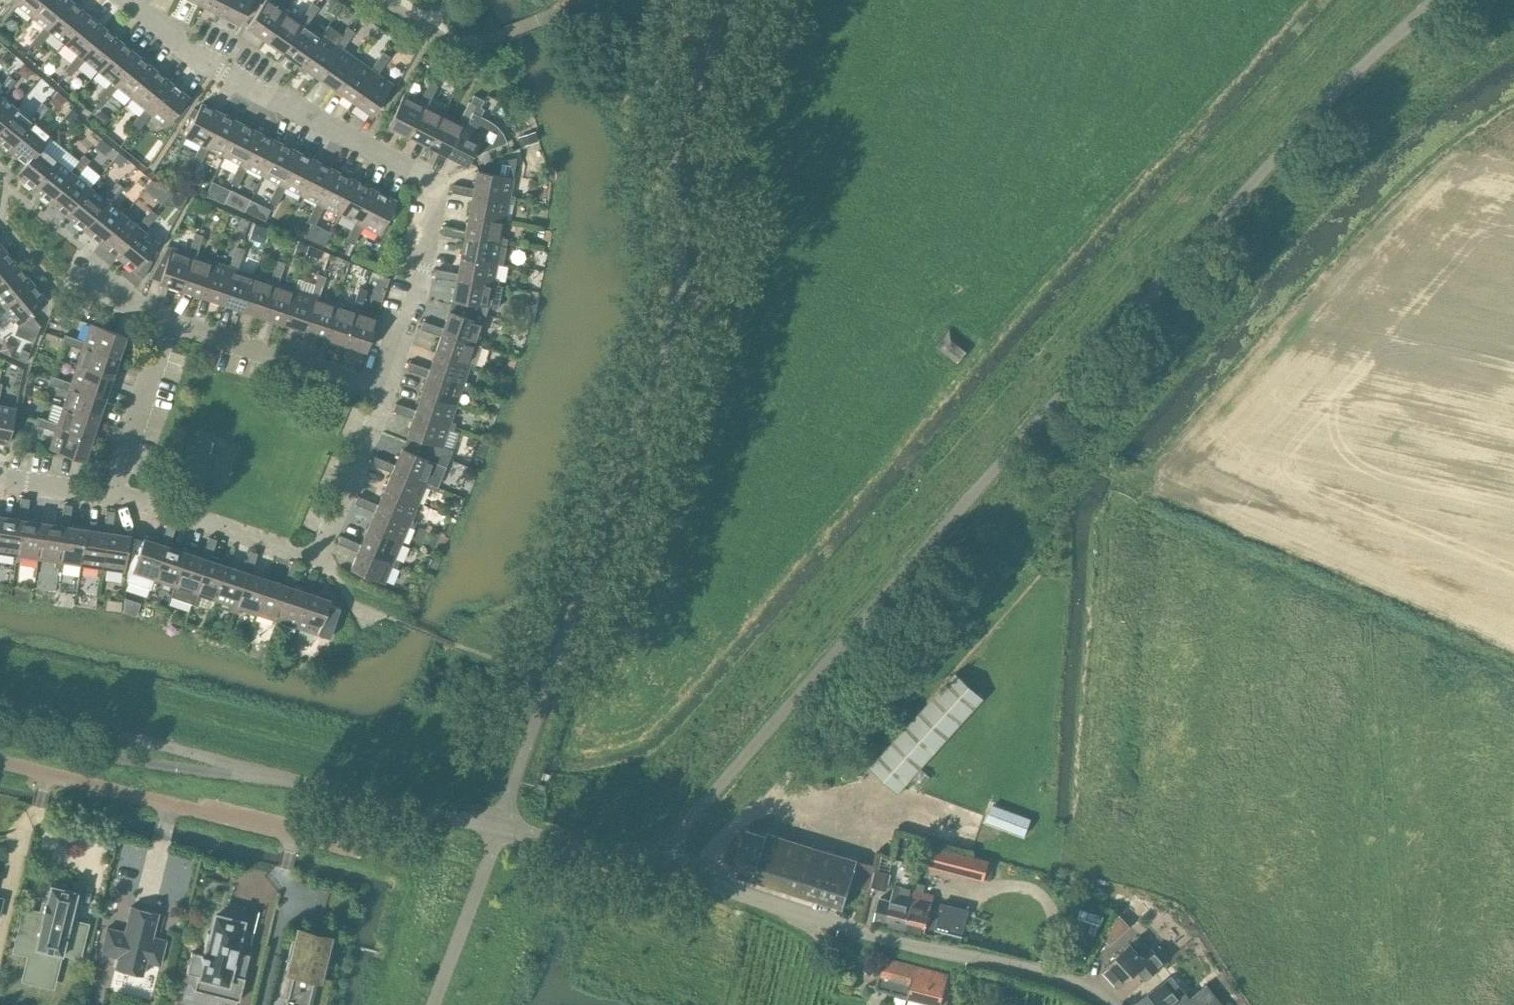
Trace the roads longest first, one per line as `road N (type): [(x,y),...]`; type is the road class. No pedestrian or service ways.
road 1 (unclassified): [(652,864),(1289,142),(1387,41),(1445,0)]
road 2 (unclassified): [(0,738),(261,770),(652,864)]
road 3 (residential): [(389,394),(423,277),(436,183),(221,77),(112,0)]
road 4 (unclassified): [(1112,1004),(1068,983),(917,946),(652,864)]
road 5 (residential): [(111,494),(296,554),(319,554),(389,394)]
road 6 (residential): [(361,849),(0,761)]
road 7 (residential): [(389,394),(173,325)]
road 8 (residential): [(111,494),(173,325)]

